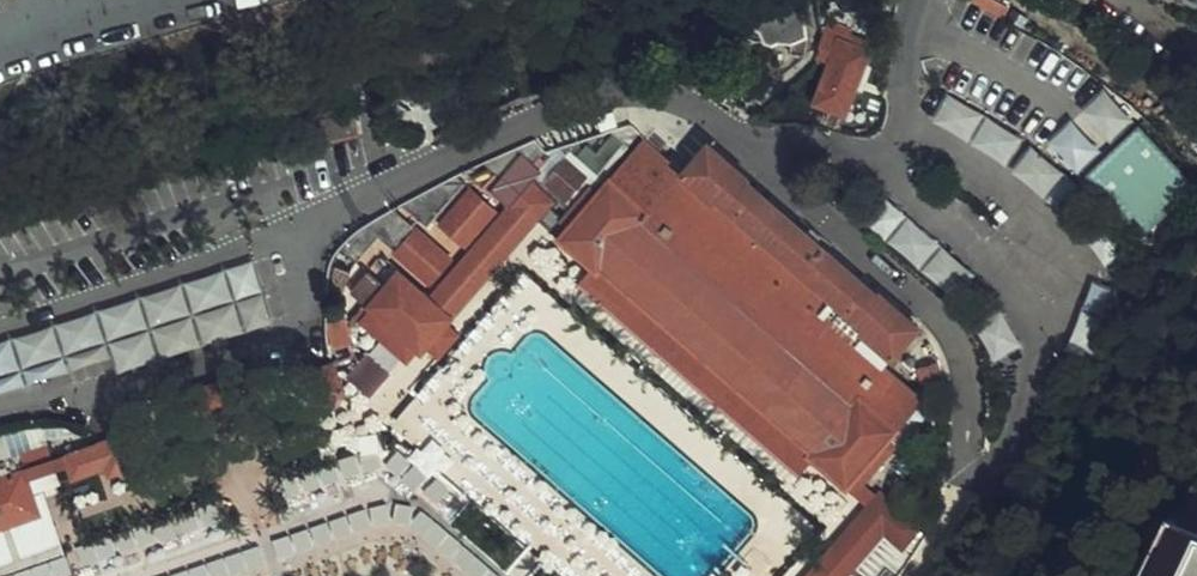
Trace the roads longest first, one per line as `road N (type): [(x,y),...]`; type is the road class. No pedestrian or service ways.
road 1 (residential): [(0,49),(162,0)]

